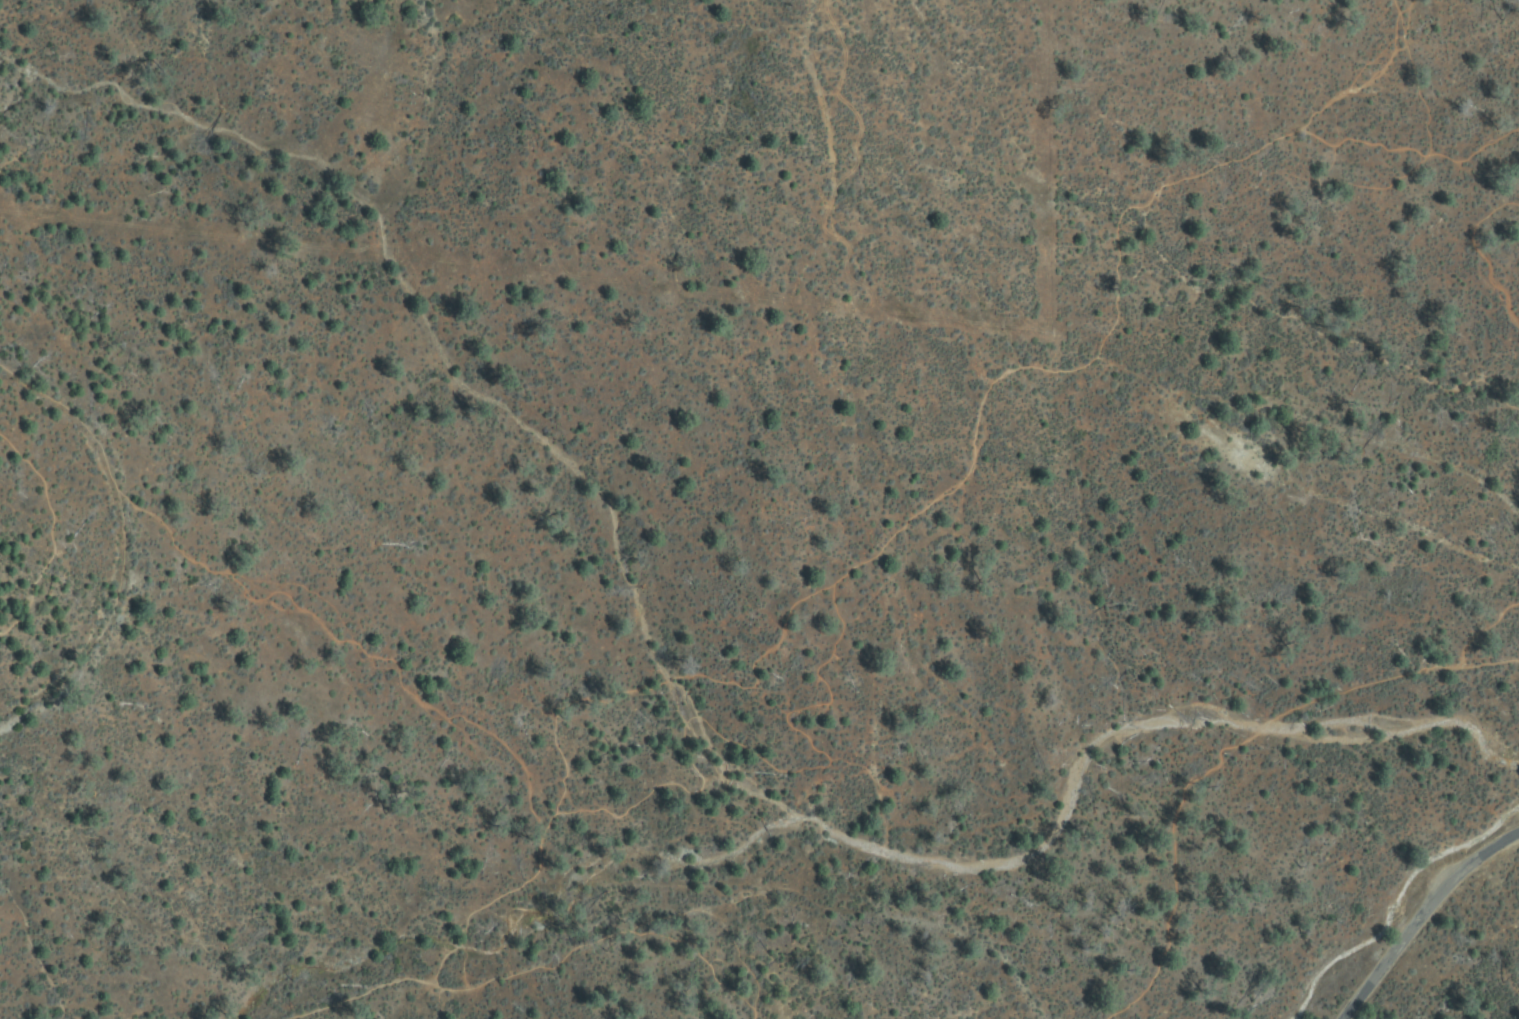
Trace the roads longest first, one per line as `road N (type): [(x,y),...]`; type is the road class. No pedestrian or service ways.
road 1 (track): [(299,1018),(407,979),(470,988),(768,892),(826,912),(982,940),(1006,955),(1055,1018)]
road 2 (residential): [(1324,1018),(1431,880),(1518,818)]

